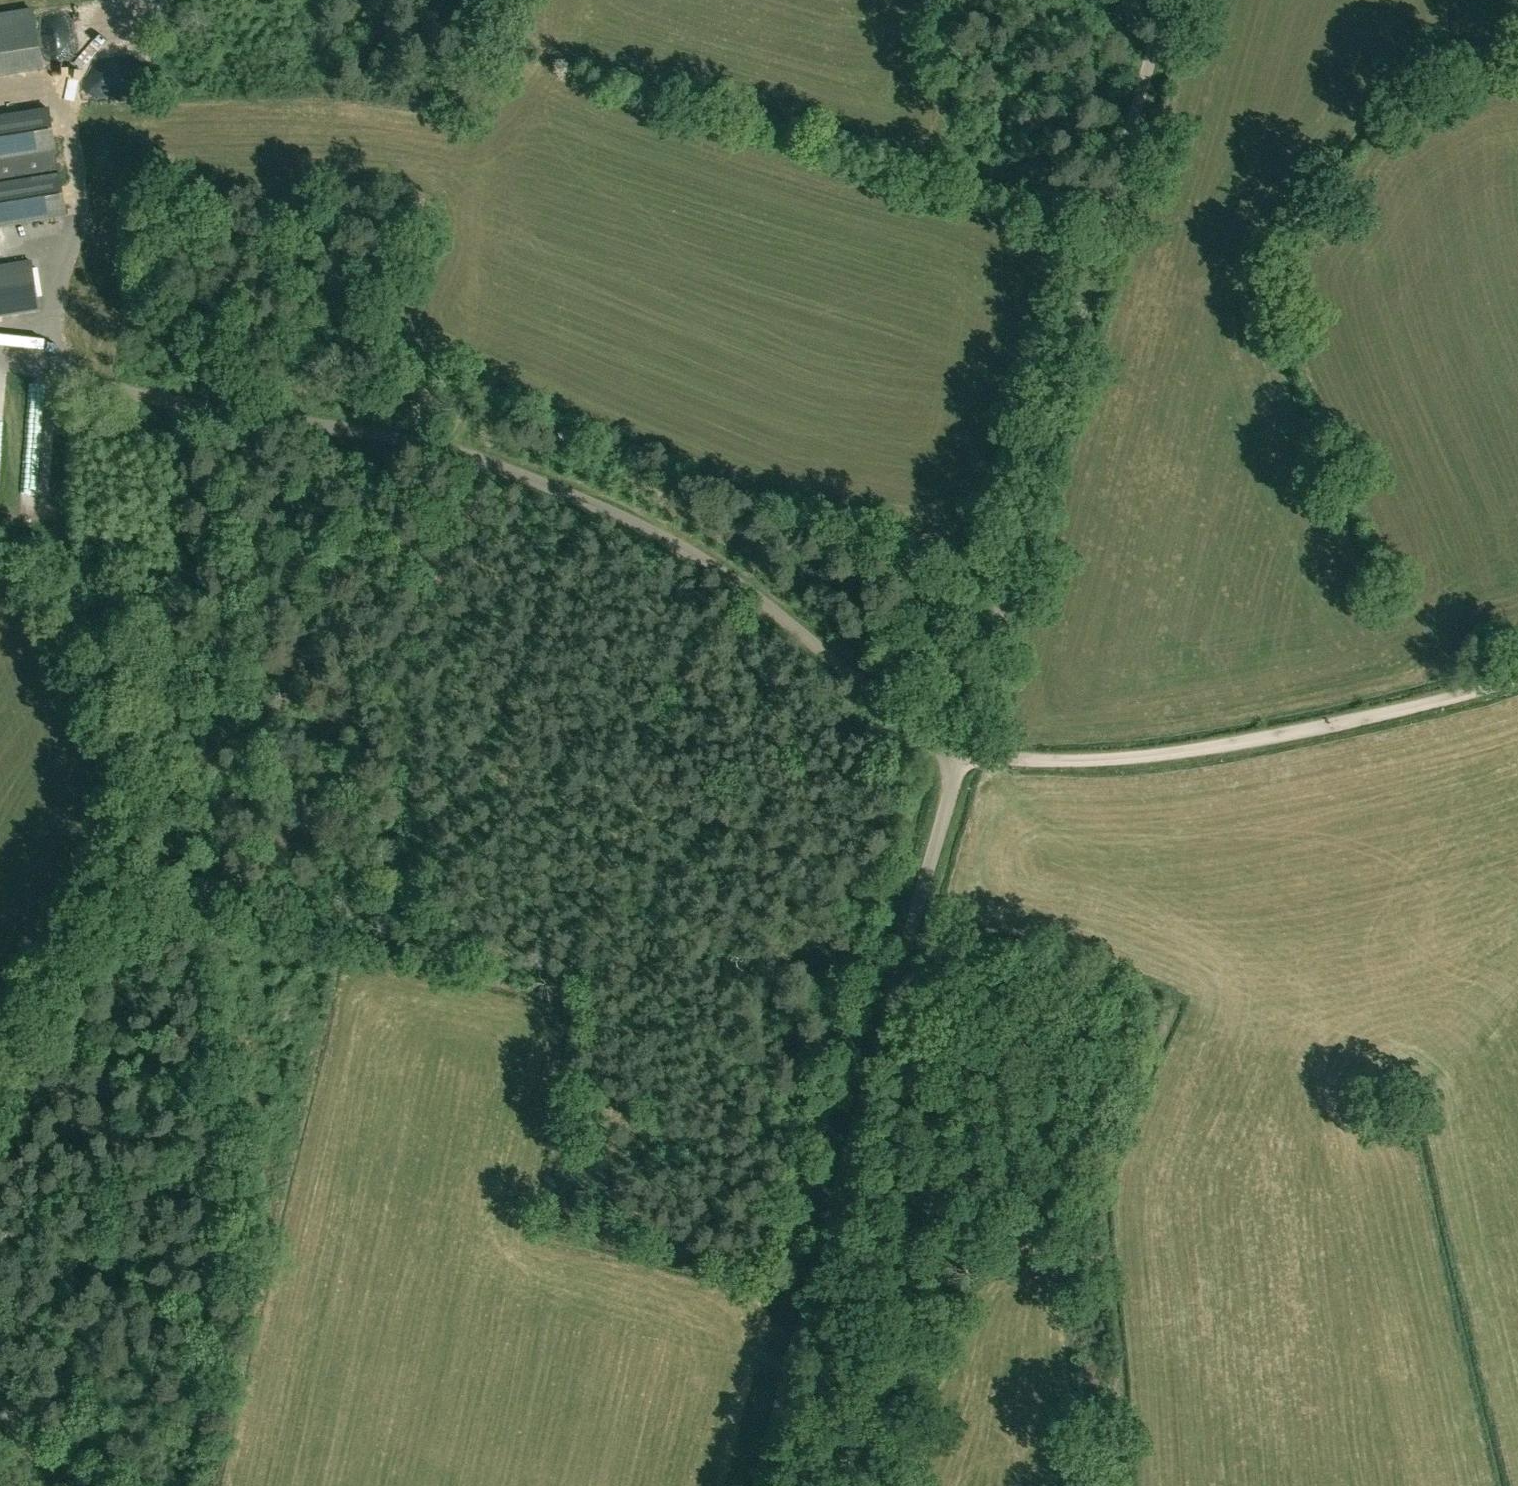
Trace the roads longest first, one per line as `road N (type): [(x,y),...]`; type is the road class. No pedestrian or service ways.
road 1 (unclassified): [(961,752),(935,740),(706,559),(565,488),(398,437),(0,365)]
road 2 (unclassified): [(961,752),(1160,0)]
road 3 (unclassified): [(759,1485),(961,752)]
road 4 (track): [(1517,677),(1186,751),(1007,759),(961,752)]

